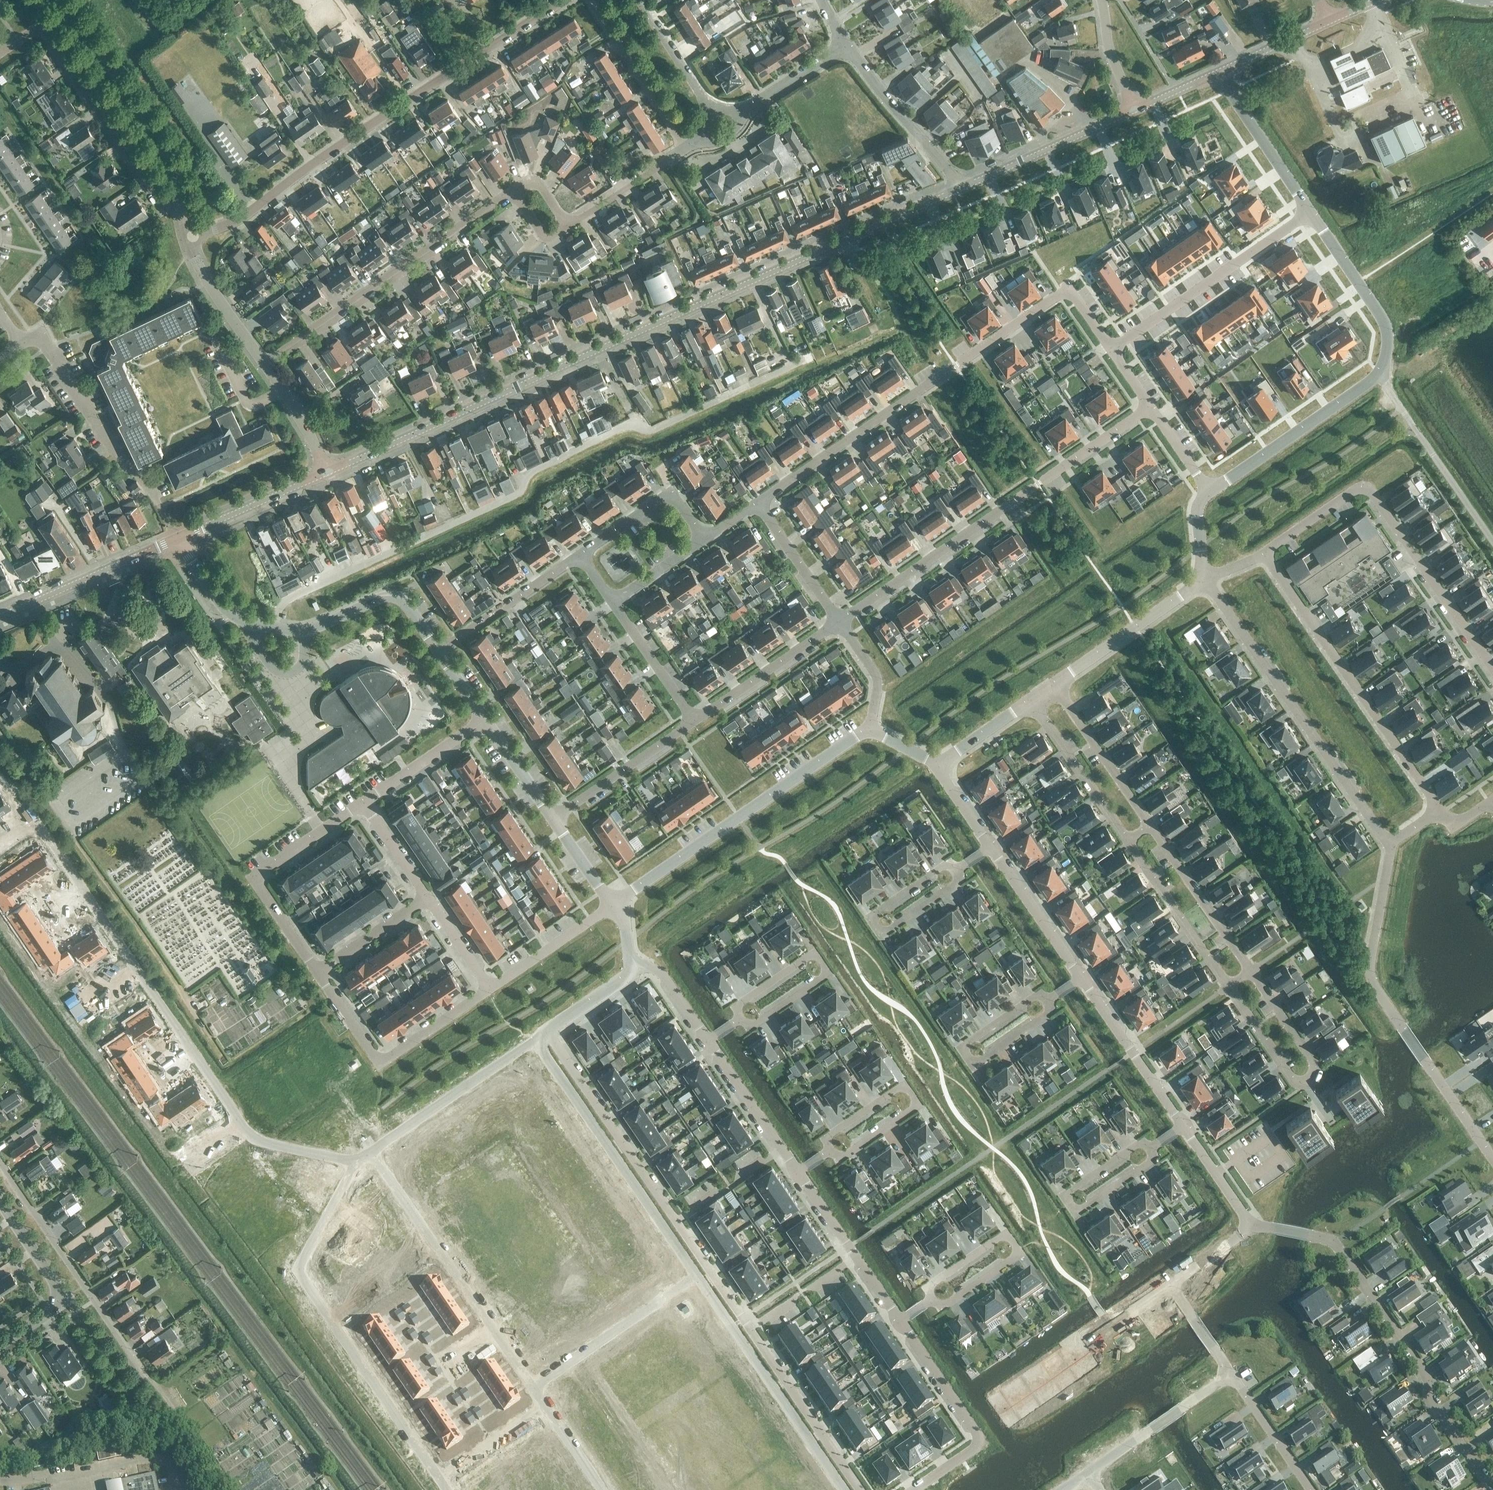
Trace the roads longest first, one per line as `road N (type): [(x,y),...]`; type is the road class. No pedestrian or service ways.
road 1 (tertiary): [(327,472),(958,190)]
road 2 (residential): [(37,823),(246,1134),(295,1152),(359,1158)]
road 3 (residential): [(757,502),(1067,289),(1109,349)]
road 4 (residential): [(188,236),(240,219),(565,0)]
road 5 (residential): [(1310,211),(1384,319),(1385,357),(1376,375),(1209,491)]
road 6 (residential): [(838,622),(1150,407)]
road 7 (residential): [(437,1480),(300,1276),(359,1158)]
road 8 (residential): [(1254,1225),(1331,1240),(1428,1378),(1431,1401),(1492,1489)]
road 9 (residential): [(1389,844),(1371,977),(1492,1160)]
road 10 (residential): [(1270,554),(1354,491),(1367,491),(1492,671)]
road 11 (residential): [(439,651),(392,596),(304,631),(237,618),(179,538)]
road 12 (residential): [(1205,579),(1389,844)]
road 13 (residential): [(870,732),(613,904)]
road 14 (residential): [(1440,809),(1270,554)]
road 15 (residential): [(263,362),(514,192)]
road 16 (residential): [(532,1388),(370,1153)]
road 17 (residential): [(182,209),(162,206),(39,27),(0,53)]
road 18 (residential): [(710,1269),(551,1035)]
road 19 (residential): [(179,538),(39,334),(22,345)]
road 20 (residential): [(860,1489),(710,1269)]
road 21 (residential): [(148,1377),(0,1162)]
road 22 (residential): [(1229,986),(1290,1074),(1309,1078),(1312,1061),(1249,972)]
road 23 (residential): [(318,974),(256,876),(362,802)]
road 24 (tertiary): [(182,209),(165,155),(60,0)]
road 25 (residential): [(1109,349),(1310,211)]
road 26 (residential): [(490,989),(381,1063),(318,974)]
road 27 (residential): [(1048,999),(1032,998),(961,1047),(973,1065),(1046,1015),(1050,1003)]
road 28 (residential): [(1152,1147),(1135,1146),(1063,1195),(1076,1214),(1153,1154)]
road 29 (residential): [(828,1151),(844,1156),(914,1109),(916,1098),(896,1087),(828,1140)]
road 30 (residential): [(738,1020),(756,1024),(824,977),(825,966),(809,956),(738,1010)]
road 31 (residential): [(897,1322),(974,1441),(913,1489)]
road 32 (residential): [(958,869),(946,864),(870,916),(882,933),(958,881)]
road 33 (residential): [(930,1300),(947,1304),(1012,1259),(1016,1246),(998,1237),(930,1291)]
road 34 (residential): [(370,1153),(551,1035)]
road 35 (residential): [(532,1388),(710,1269)]
road 36 (secondary): [(0,1345),(67,1301),(0,1201)]
road 37 (residential): [(185,1489),(154,1458),(0,1481)]
road 38 (tertiary): [(0,617),(179,538)]
road 39 (tertiary): [(958,190),(1134,110)]
road 40 (residential): [(1205,579),(1051,685)]
road 41 (residential): [(958,190),(846,45)]
road 42 (residential): [(1127,839),(1229,986)]
road 43 (residential): [(795,1175),(897,1322)]
road 44 (residential): [(1082,978),(1183,1125)]
road 45 (residential): [(1249,972),(1149,825)]
road 46 (residential): [(684,149),(588,0)]
road 47 (residential): [(694,721),(838,622)]
road 48 (unclassified): [(1088,1473),(1232,1374)]
road 49 (residential): [(1149,825),(1051,685)]
road 50 (residential): [(439,651),(580,555)]
road 51 (residential): [(554,818),(694,721)]
road 52 (residential): [(1032,698),(1127,839)]
road 53 (residential): [(580,555),(672,494),(704,541)]
road 54 (residential): [(1222,70),(1310,211)]
road 55 (tertiary): [(179,538),(327,472)]
road 56 (residential): [(704,1043),(795,1175)]
road 57 (residential): [(993,845),(1082,978)]
road 58 (residential): [(613,904),(490,989)]
road 59 (residential): [(362,802),(486,719)]
road 60 (tertiary): [(263,362),(210,286),(188,236)]
road 61 (residential): [(838,622),(757,502)]
road 62 (residential): [(694,721),(613,603)]
road 63 (residential): [(1232,1374),(1312,1489)]
road 64 (residential): [(684,149),(566,224)]
road 65 (residential): [(318,974),(428,897)]
road 66 (residential): [(712,113),(641,0)]
road 67 (residential): [(437,1480),(545,1408)]
road 68 (residential): [(739,114),(846,45)]
road 69 (tertiary): [(327,472),(263,362)]
road 70 (residential): [(870,732),(879,679),(838,622)]
road 71 (residential): [(551,1035),(653,965)]
road 72 (residential): [(1183,1125),(1254,1225)]
road 73 (residential): [(554,818),(486,719)]

